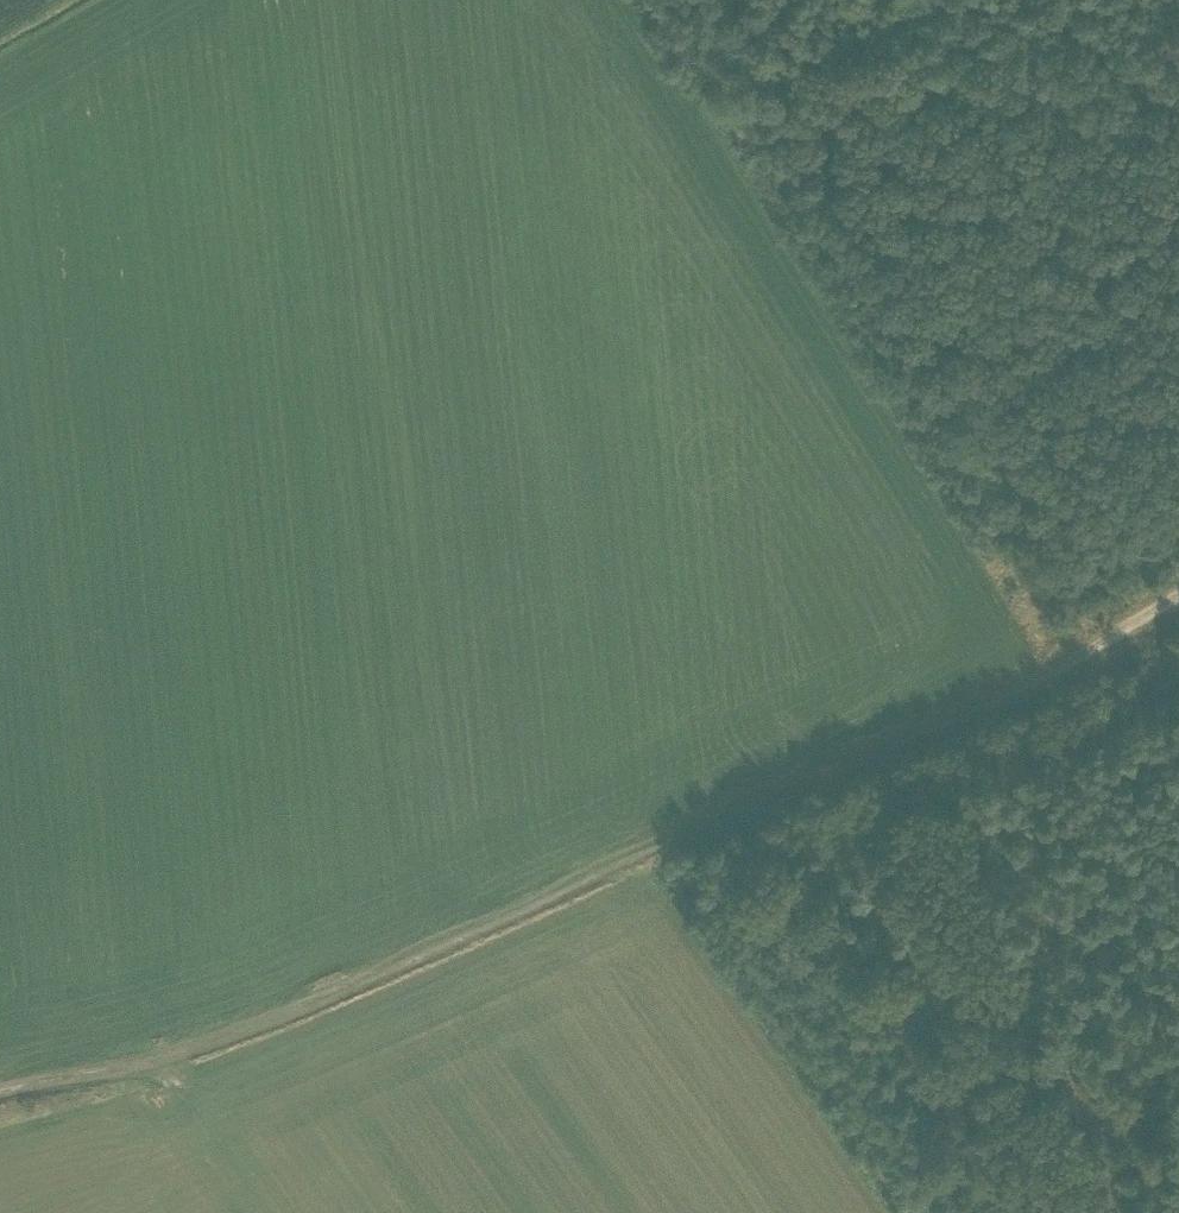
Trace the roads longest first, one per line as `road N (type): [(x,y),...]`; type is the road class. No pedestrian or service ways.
road 1 (track): [(1178,600),(1044,678),(387,980),(156,1064),(0,1099)]

